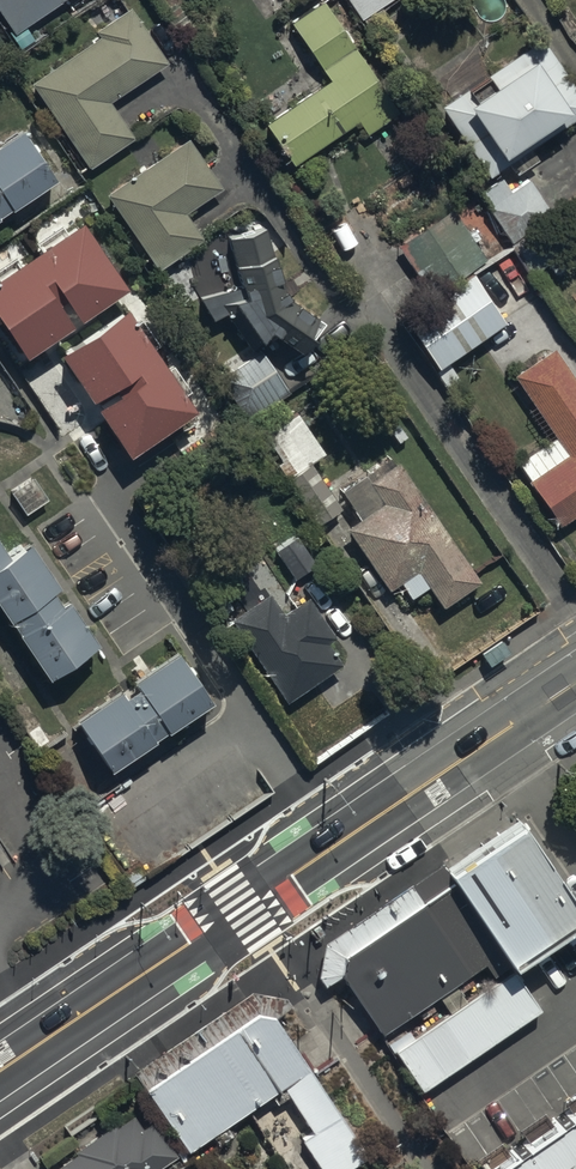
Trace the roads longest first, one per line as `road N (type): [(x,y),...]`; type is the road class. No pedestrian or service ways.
road 1 (secondary): [(0,1066),(575,682)]

